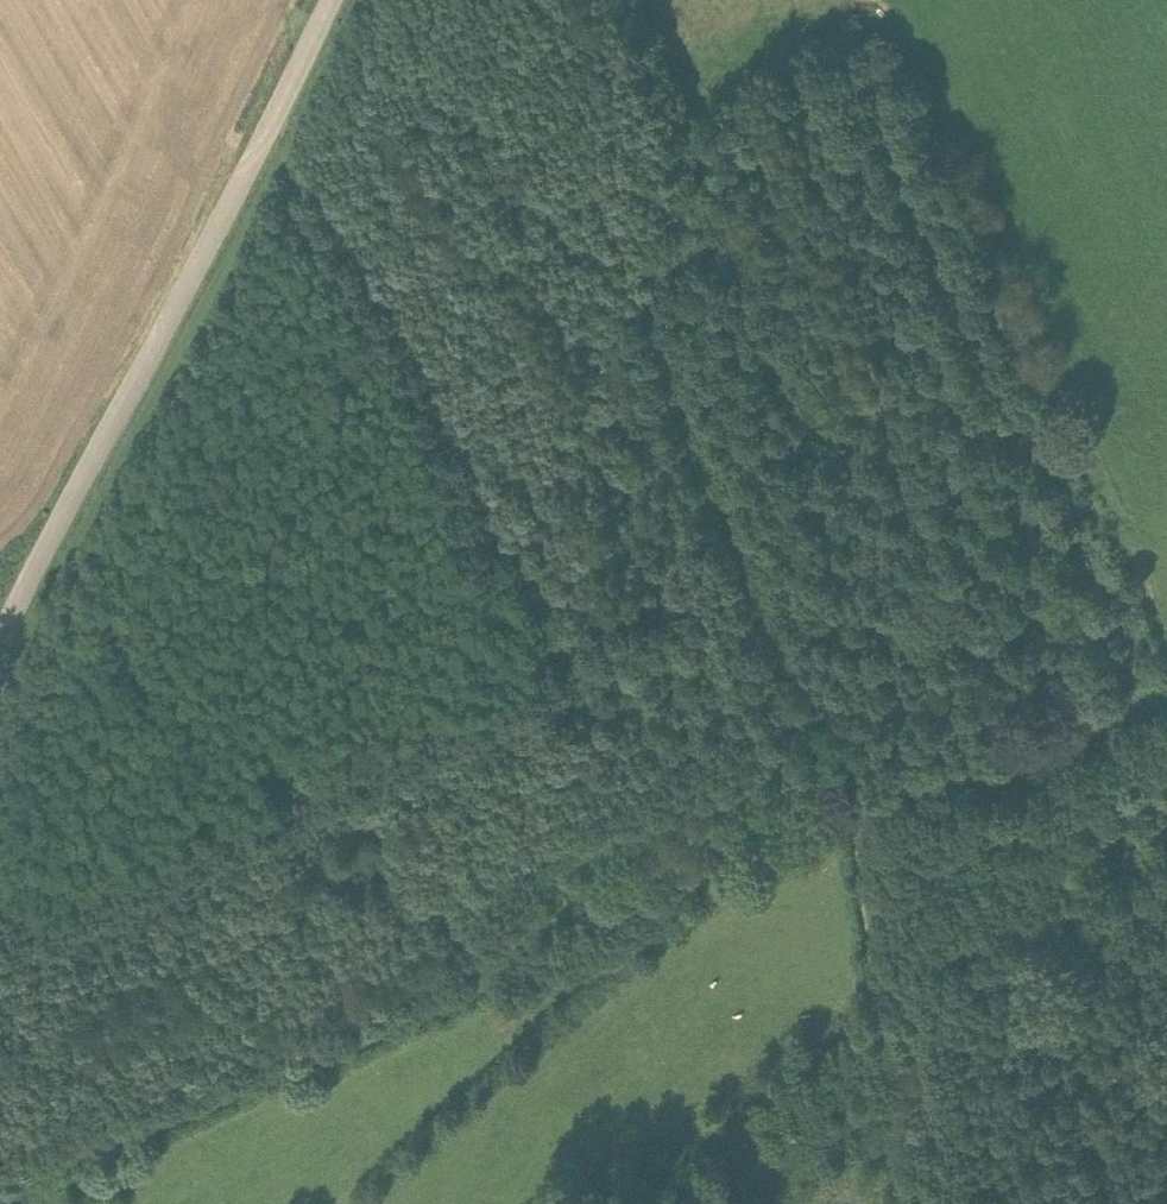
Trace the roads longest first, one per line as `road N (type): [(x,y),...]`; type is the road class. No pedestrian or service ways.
road 1 (unclassified): [(0,644),(330,0)]

